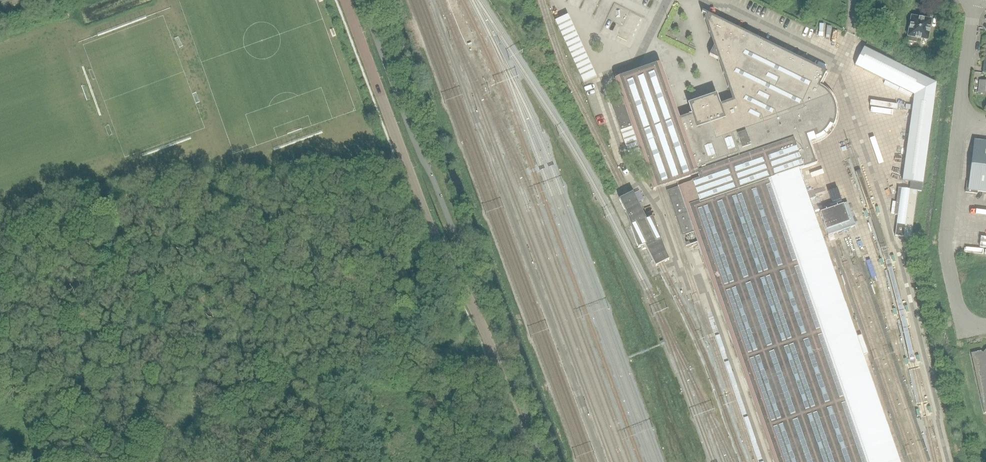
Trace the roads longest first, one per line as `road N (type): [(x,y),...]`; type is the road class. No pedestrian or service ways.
road 1 (residential): [(530,461),(480,318),(430,227),(344,0)]
road 2 (track): [(0,323),(447,259)]
road 3 (unclassified): [(984,326),(962,318),(947,255),(960,119)]
road 4 (unclassified): [(960,119),(973,0)]

